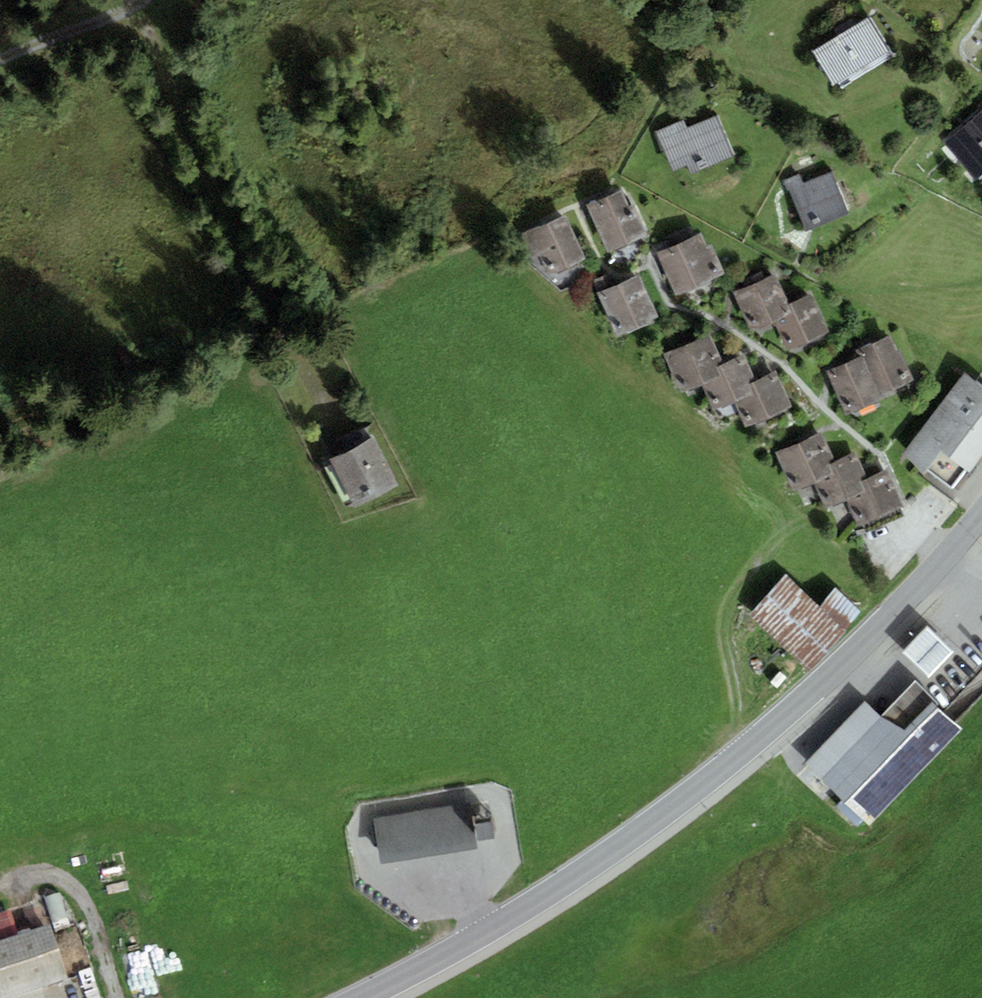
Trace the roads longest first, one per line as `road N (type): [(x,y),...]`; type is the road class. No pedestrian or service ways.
road 1 (tertiary): [(367,997),(444,961),(682,801),(817,686),(981,514)]
road 2 (track): [(146,0),(342,429)]
road 3 (track): [(744,569),(723,616),(736,757)]
road 4 (track): [(9,886),(44,873),(75,889),(118,997)]
road 5 (track): [(0,46),(139,0)]

